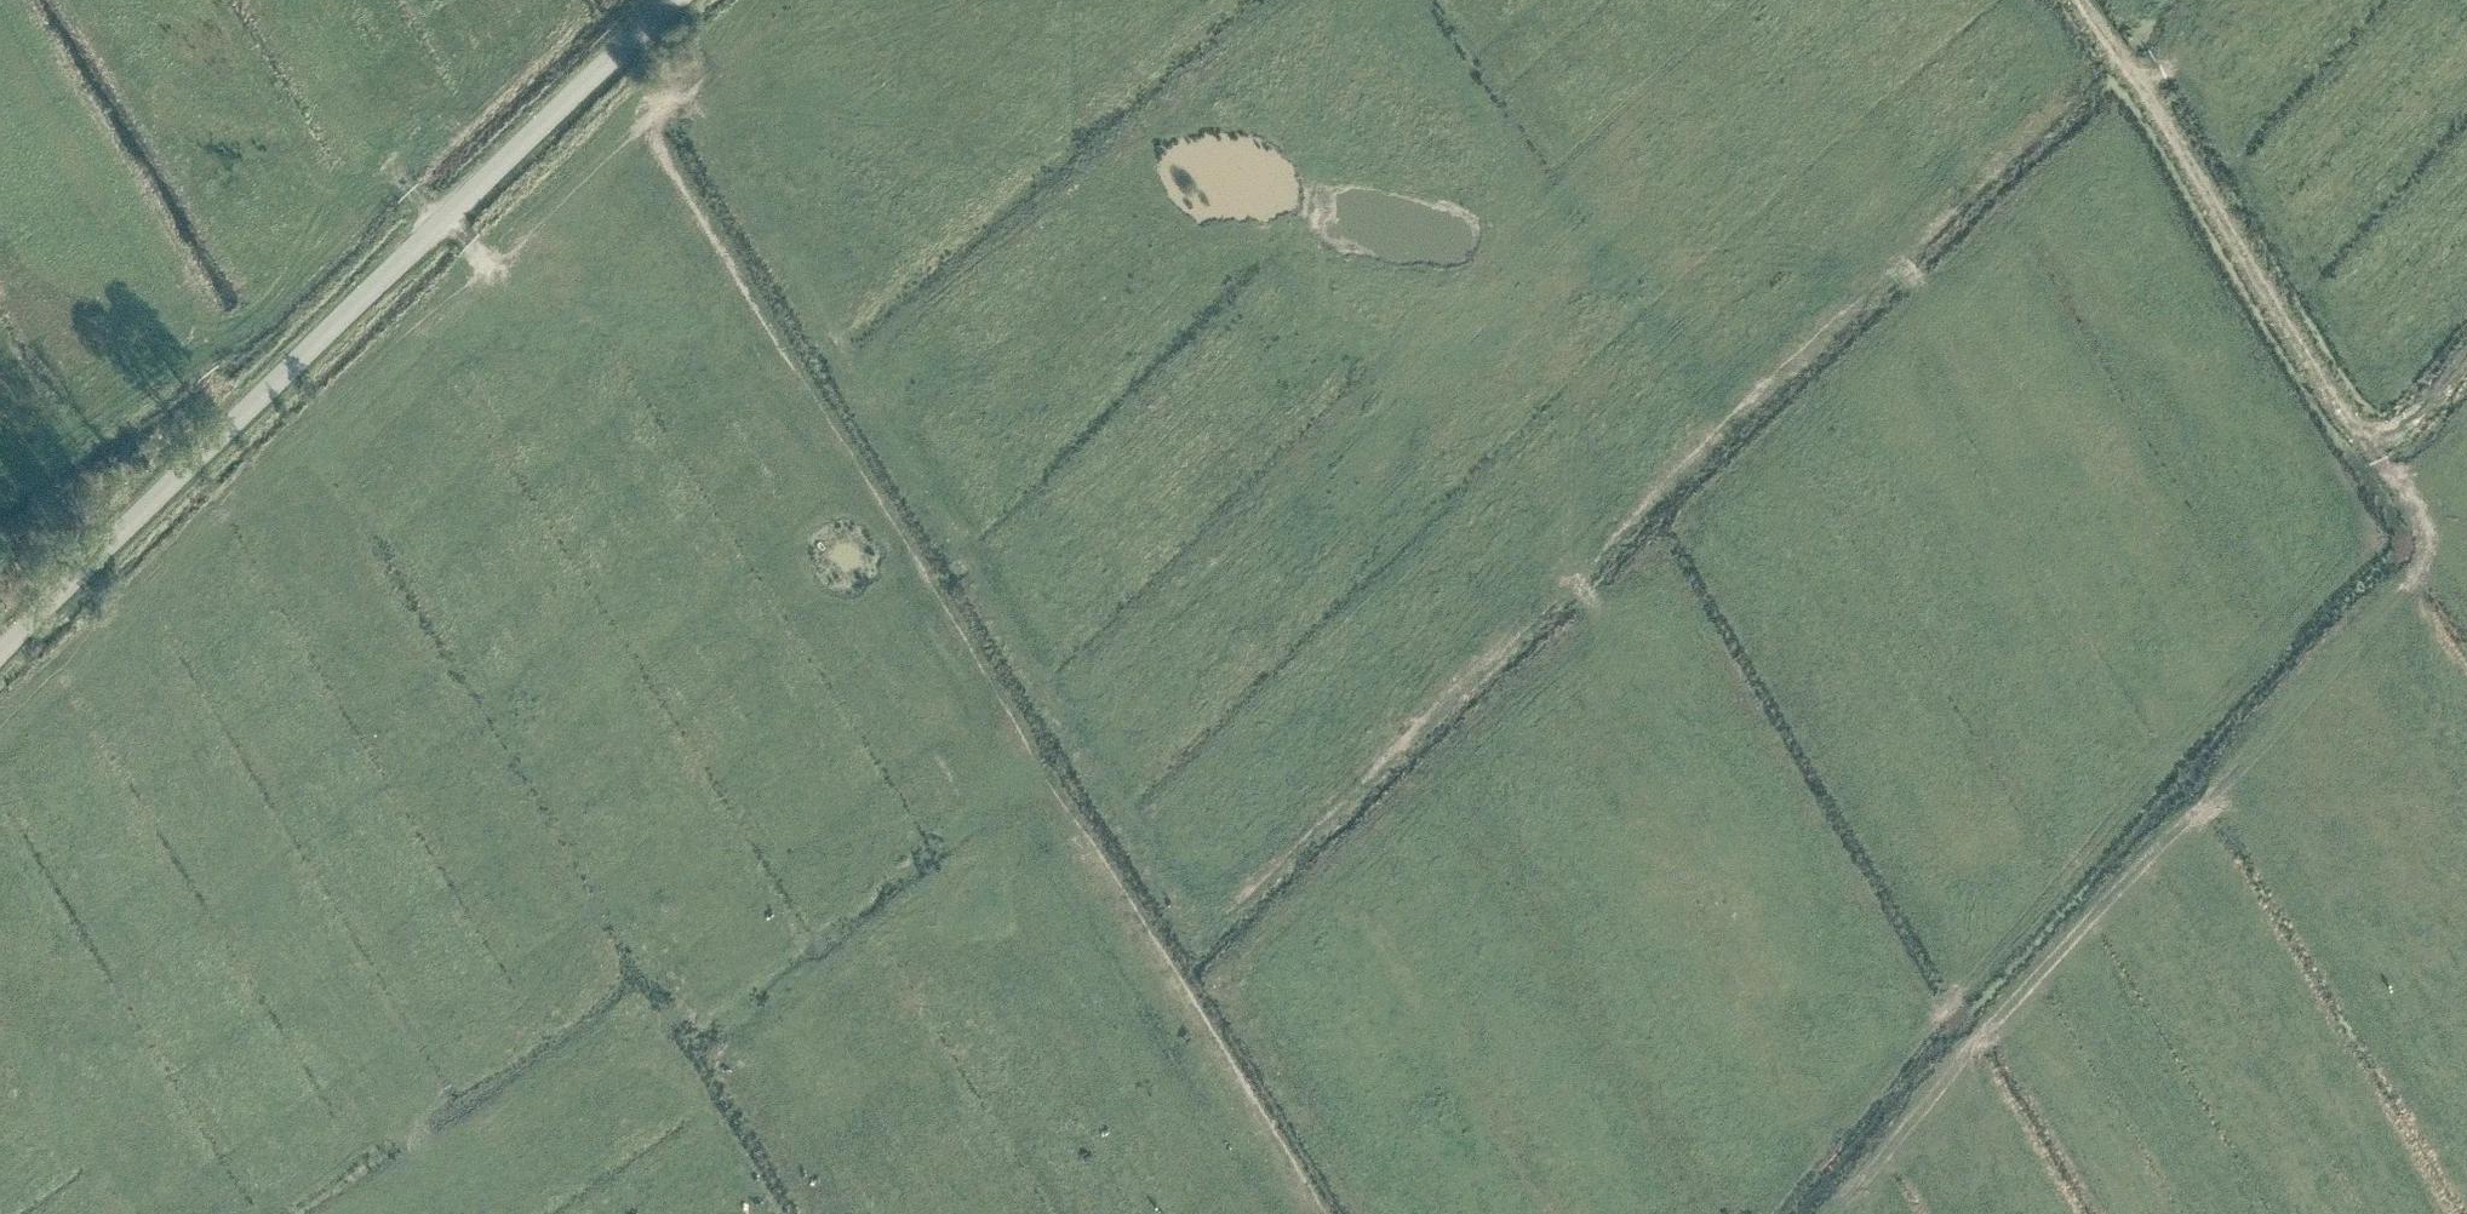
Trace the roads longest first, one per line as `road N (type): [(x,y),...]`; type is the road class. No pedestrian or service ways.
road 1 (unclassified): [(0,665),(407,258),(695,0)]
road 2 (unclassified): [(2360,445),(2084,0)]

